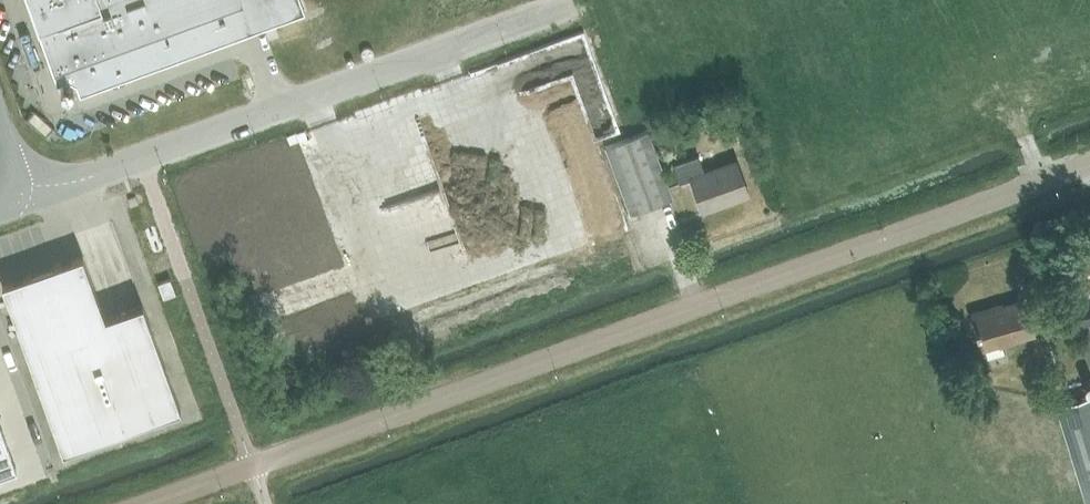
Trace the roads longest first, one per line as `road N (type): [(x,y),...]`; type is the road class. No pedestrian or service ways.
road 1 (unclassified): [(254,466),(1089,166)]
road 2 (unclassified): [(9,185),(68,183),(549,14)]

